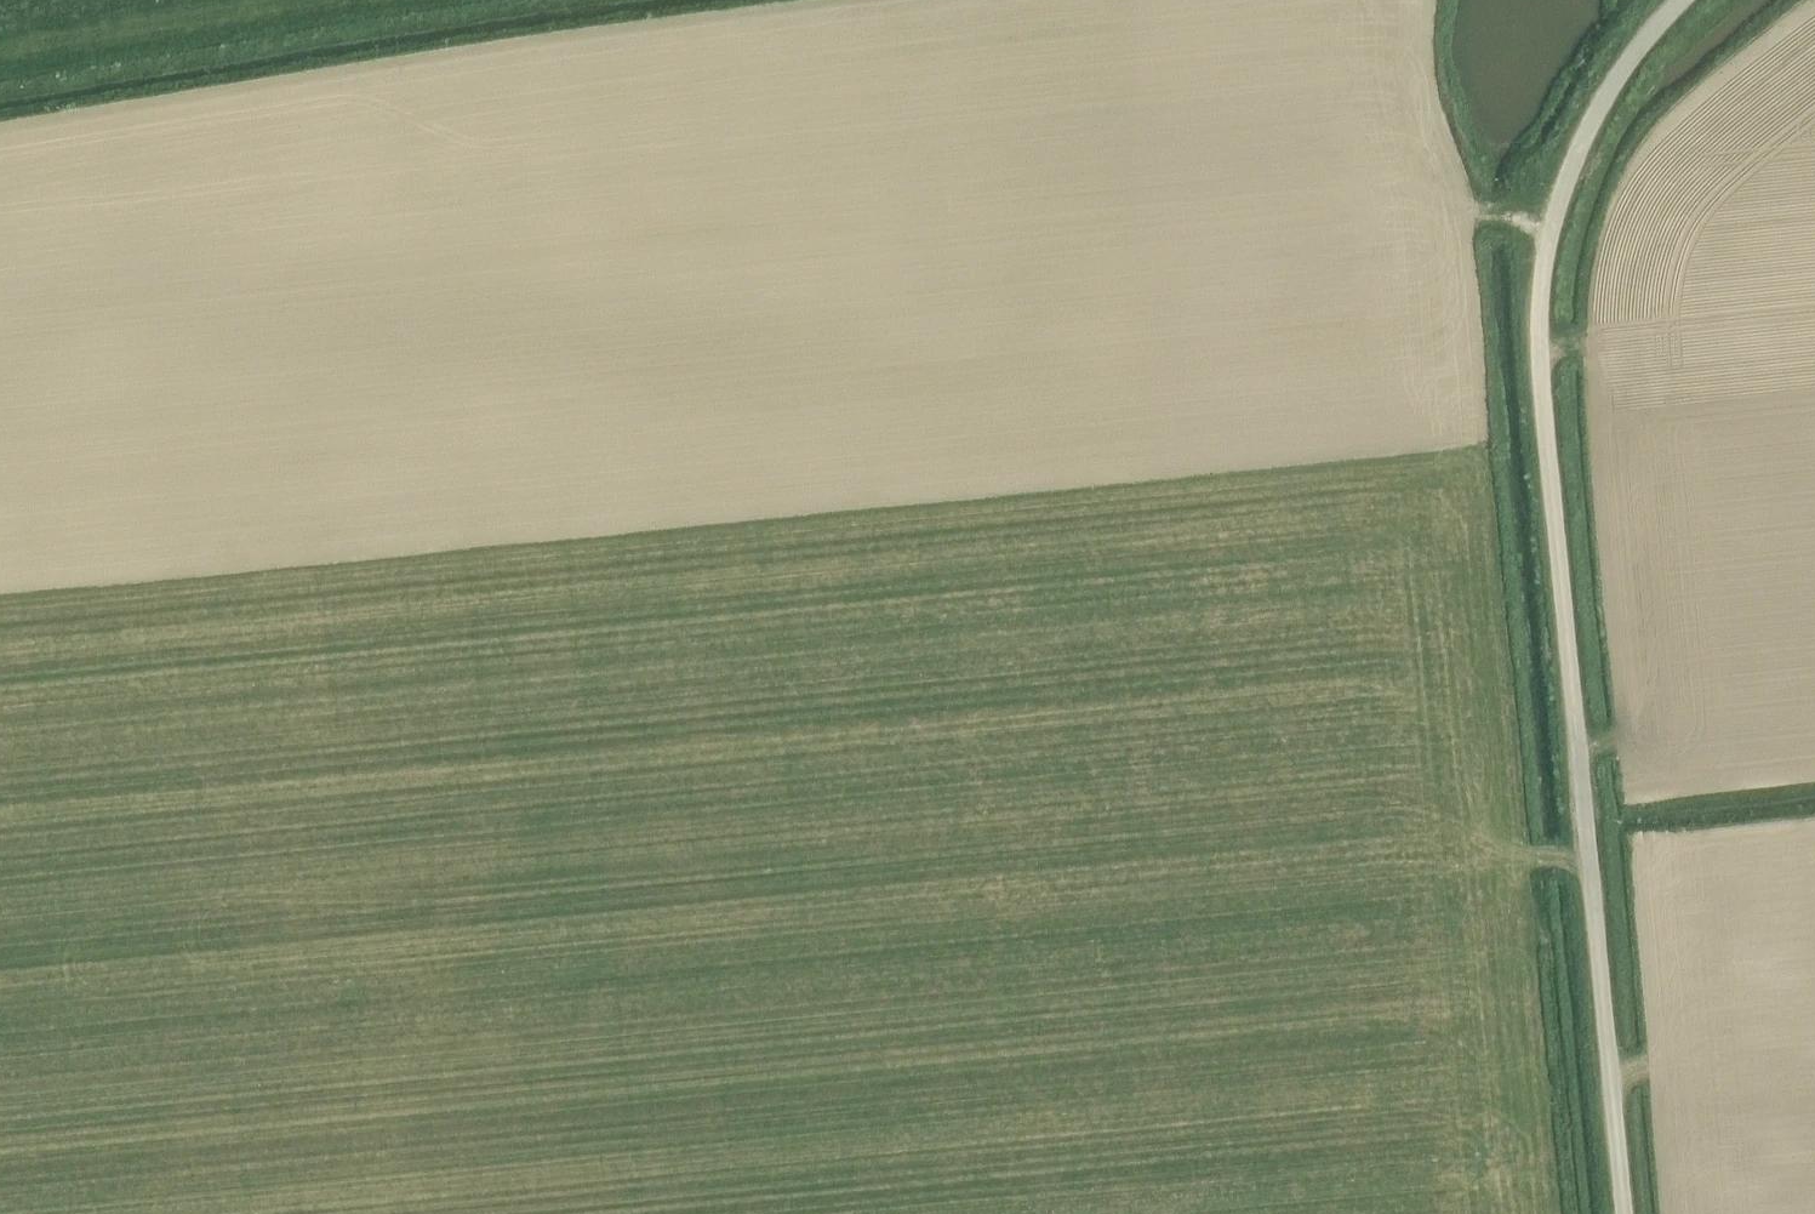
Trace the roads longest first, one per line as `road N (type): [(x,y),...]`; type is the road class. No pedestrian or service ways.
road 1 (unclassified): [(1625,1213),(1538,305),(1560,205),(1594,116),(1682,0)]

